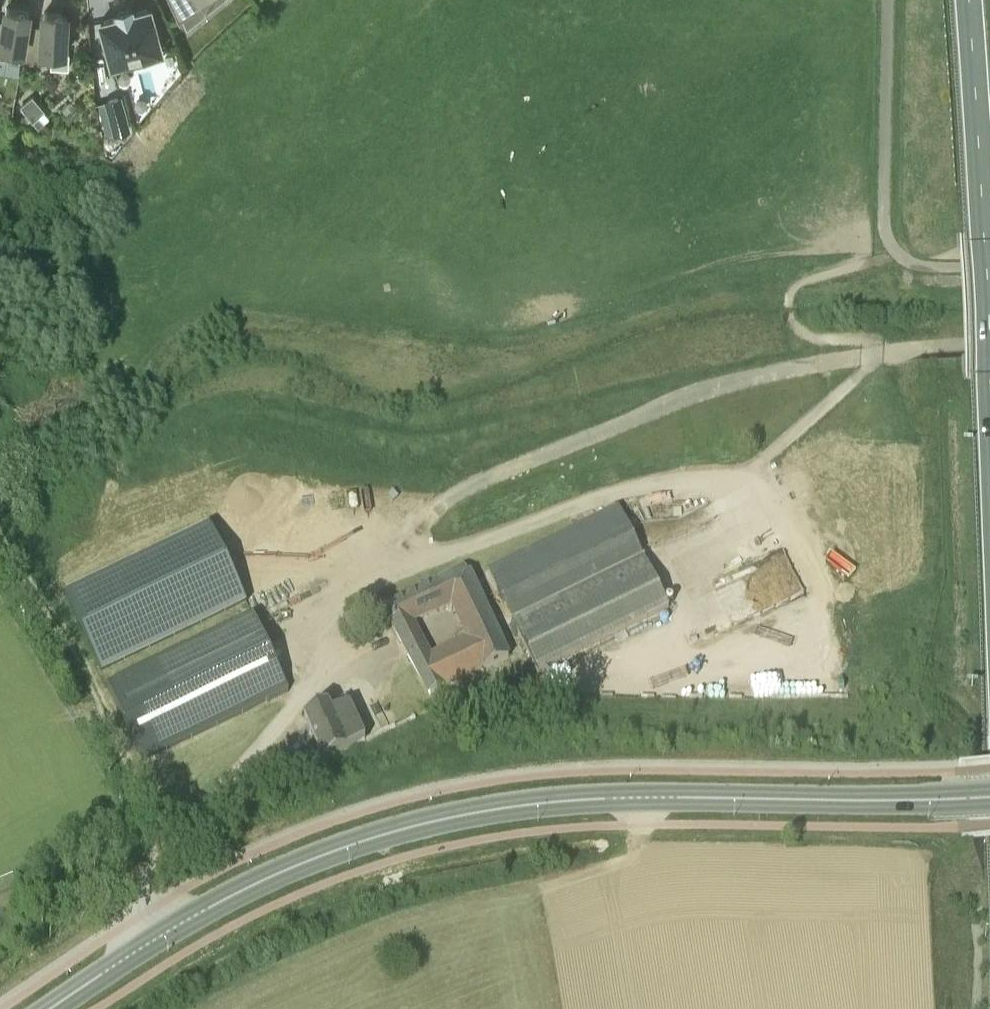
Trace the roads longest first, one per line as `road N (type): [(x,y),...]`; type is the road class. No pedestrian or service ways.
road 1 (tertiary): [(50,1008),(222,900),(308,861),(420,826),(602,799),(989,796)]
road 2 (track): [(759,464),(877,357),(870,343),(814,339),(797,330),(789,316),(793,288),(896,253)]
road 3 (trunk): [(969,0),(989,303)]

